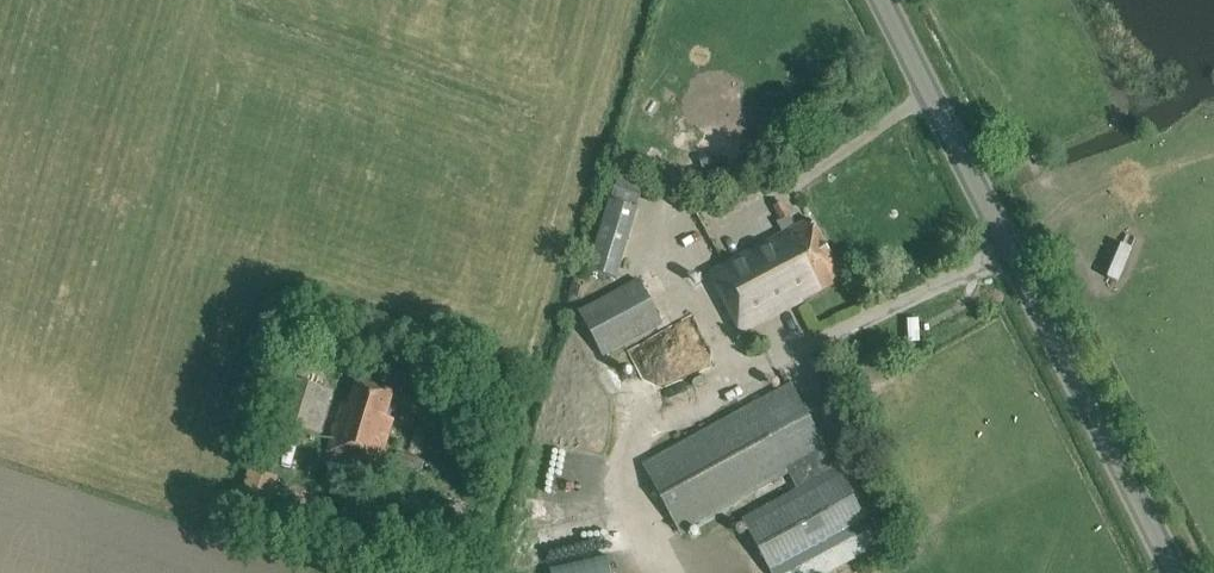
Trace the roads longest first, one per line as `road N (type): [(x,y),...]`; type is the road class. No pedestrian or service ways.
road 1 (tertiary): [(1174,572),(880,0)]
road 2 (track): [(626,0),(503,401),(443,398)]

